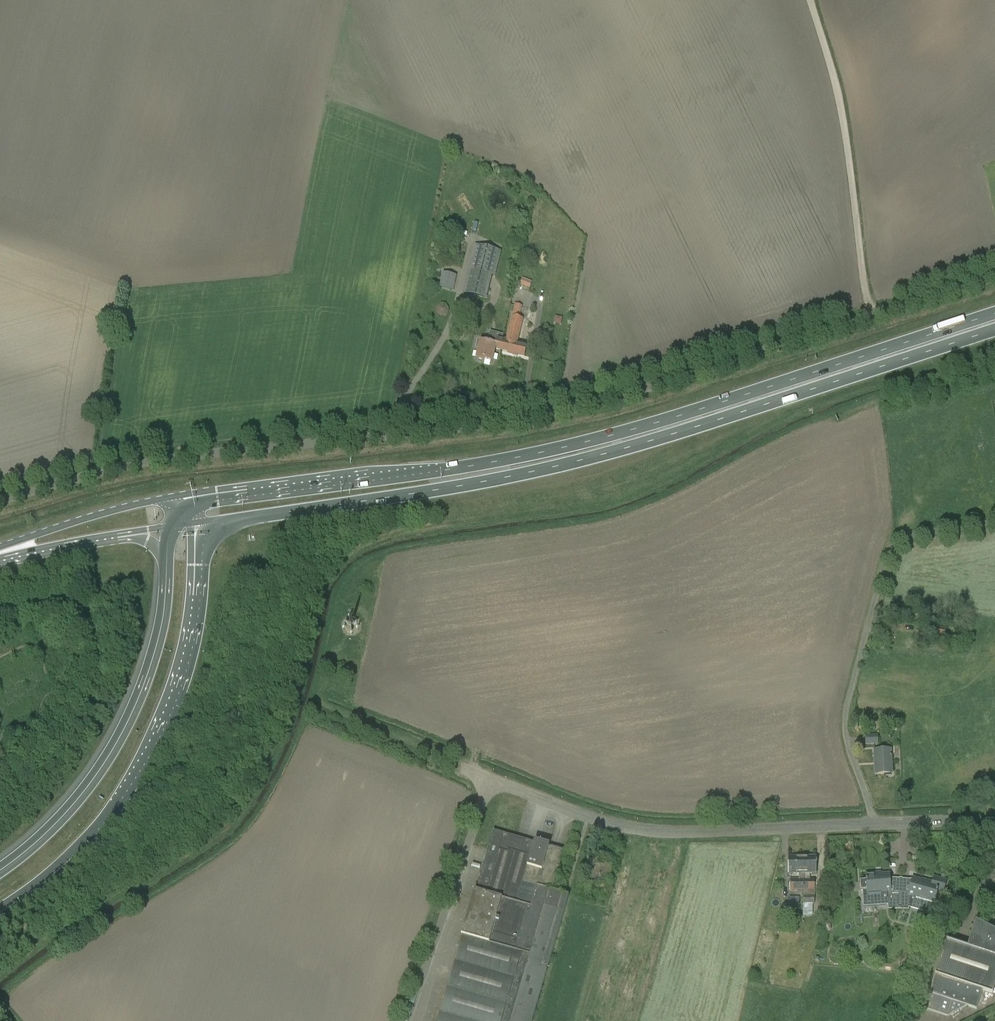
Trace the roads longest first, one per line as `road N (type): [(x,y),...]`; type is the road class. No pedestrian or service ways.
road 1 (unclassified): [(869,321),(573,413),(167,456),(0,498)]
road 2 (primary): [(994,314),(566,447),(443,469),(182,497)]
road 3 (primary): [(197,525),(578,461),(994,330)]
road 4 (residential): [(875,825),(845,706),(886,557),(906,536),(994,522)]
road 5 (unclassified): [(491,782),(622,825),(685,835),(875,825)]
road 6 (unclassified): [(869,321),(833,91),(810,0)]
road 7 (motorway): [(0,906),(52,869),(111,809),(153,742),(187,654)]
road 8 (motorway): [(154,658),(100,770),(39,841),(0,870)]
road 9 (unclassified): [(406,1020),(491,782)]
road 10 (secondary): [(182,497),(103,514),(0,550)]
road 11 (track): [(466,769),(318,700)]
road 12 (unclassified): [(994,278),(869,321)]
road 13 (primary): [(187,654),(197,525)]
road 14 (secondary): [(0,557),(121,534)]
road 15 (unclassified): [(875,825),(994,826)]

